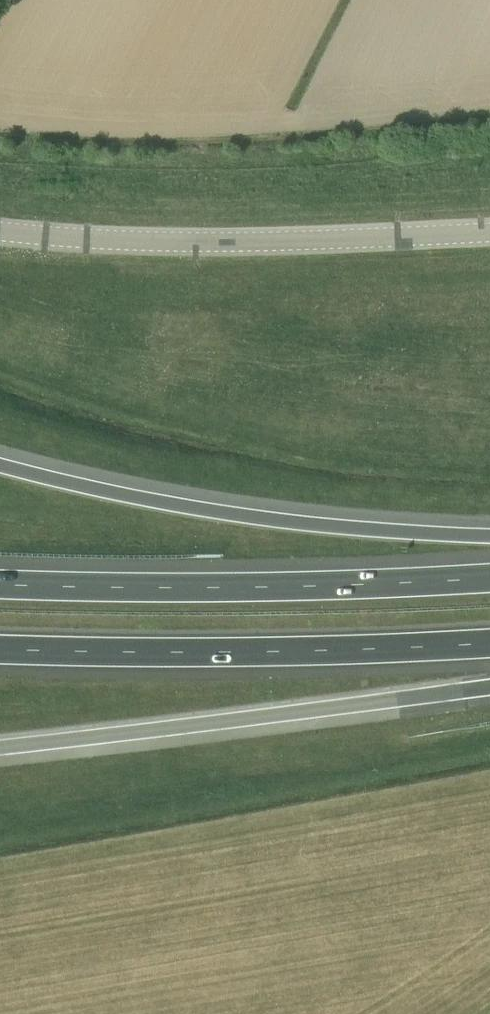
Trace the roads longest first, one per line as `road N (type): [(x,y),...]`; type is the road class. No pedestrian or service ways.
road 1 (motorway): [(489,535),(342,528),(161,504),(0,468)]
road 2 (motorway): [(0,744),(489,686)]
road 3 (motorway): [(0,647),(171,654),(489,641)]
road 4 (tertiary): [(489,231),(161,239),(0,230)]
road 5 (motorway): [(489,578),(297,587),(0,584)]

